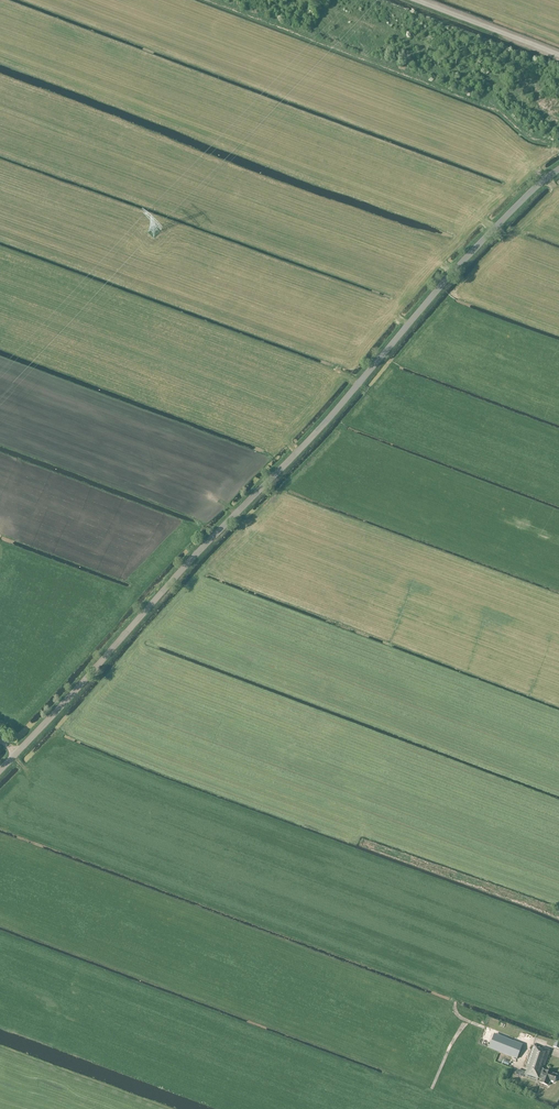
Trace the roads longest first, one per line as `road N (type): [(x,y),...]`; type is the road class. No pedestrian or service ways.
road 1 (tertiary): [(0,771),(326,423),(506,216),(558,169)]
road 2 (unclassified): [(558,55),(413,0)]

